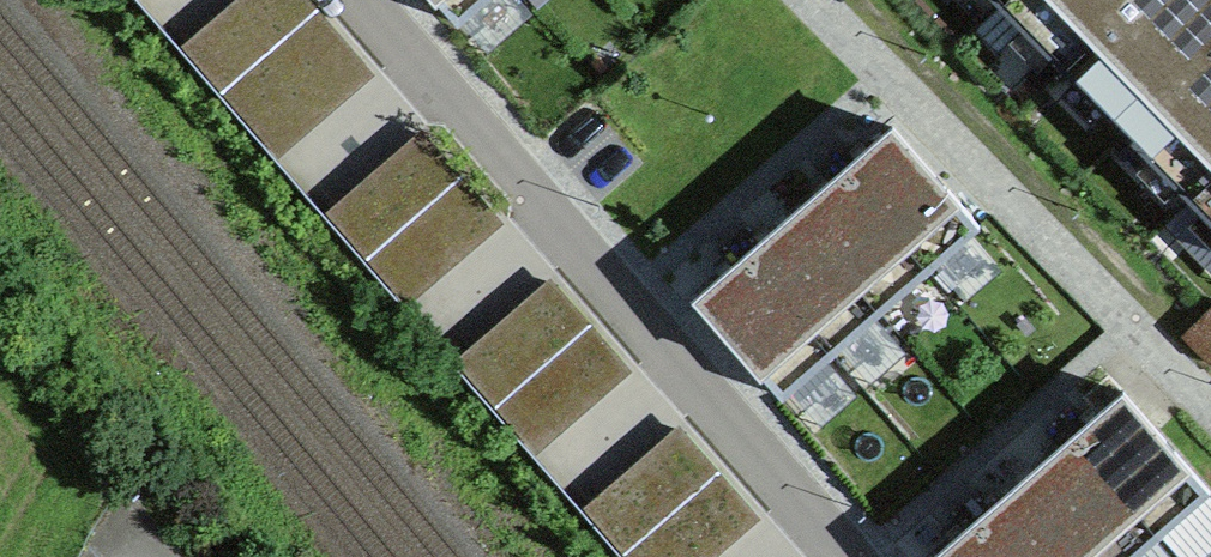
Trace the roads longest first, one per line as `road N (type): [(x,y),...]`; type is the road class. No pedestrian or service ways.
road 1 (residential): [(846,556),(362,0)]
road 2 (residential): [(817,0),(1210,401)]

